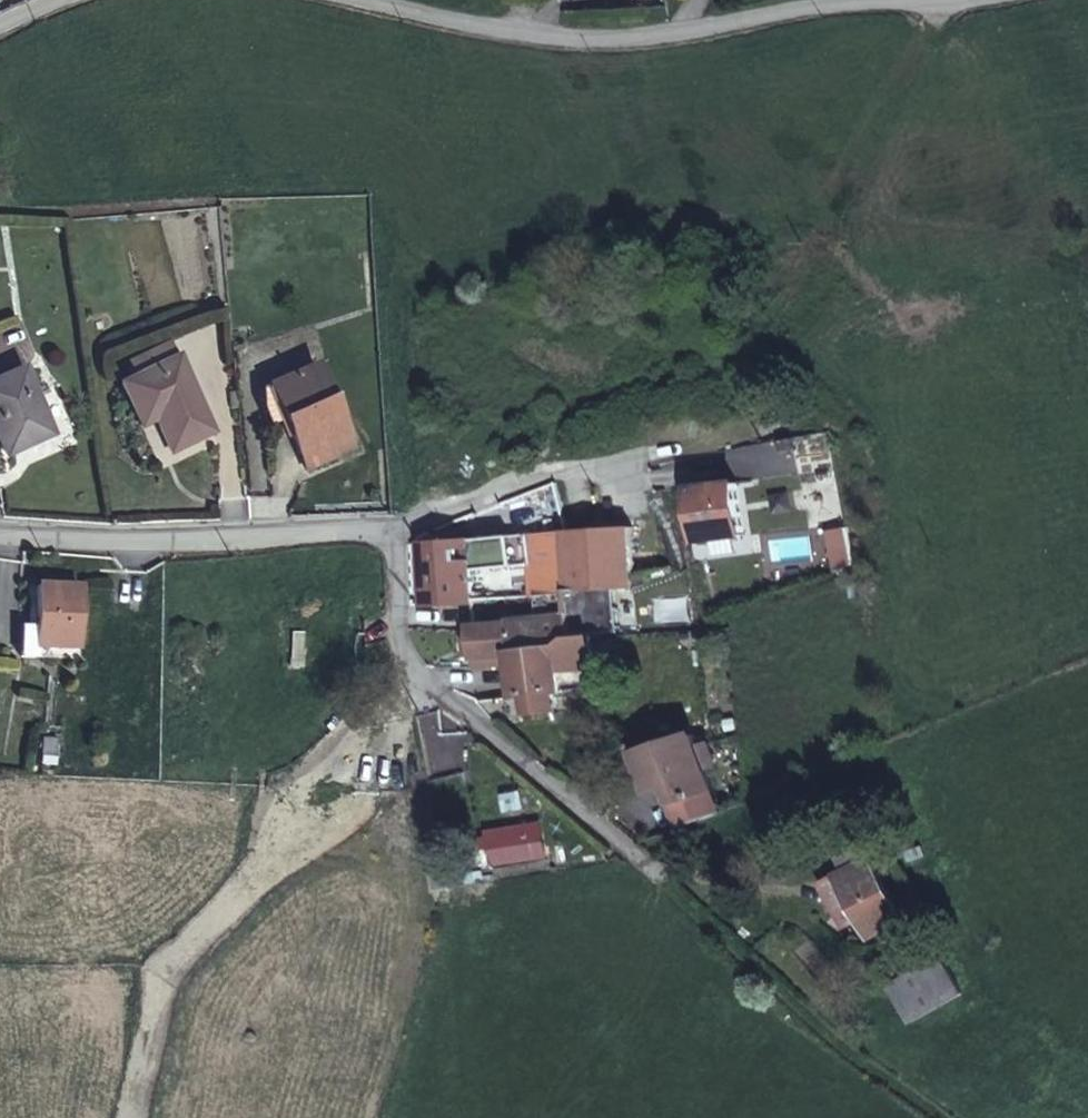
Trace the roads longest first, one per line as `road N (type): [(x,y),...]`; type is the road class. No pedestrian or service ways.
road 1 (residential): [(574,803),(402,662),(395,531),(187,541),(0,531)]
road 2 (residential): [(889,0),(833,1),(661,37),(603,39),(505,31),(363,0)]

